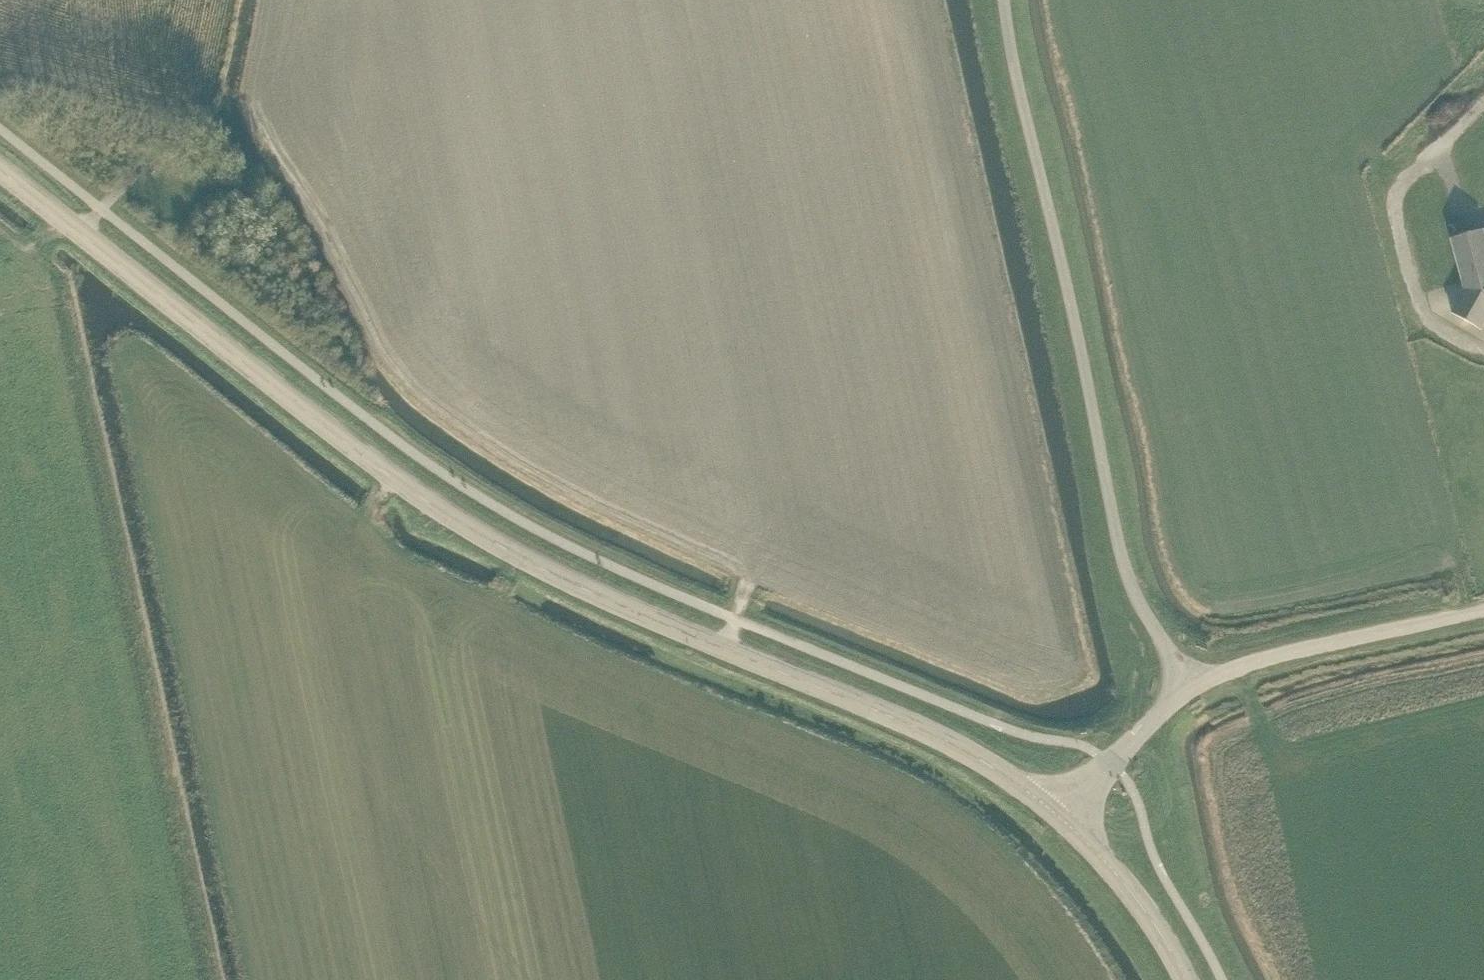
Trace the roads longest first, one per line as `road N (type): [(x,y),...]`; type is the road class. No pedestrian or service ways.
road 1 (secondary): [(1062,817),(948,743),(666,629),(467,529),(374,466),(0,172)]
road 2 (unclassified): [(1062,817),(1190,694),(1127,572),(1006,0)]
road 3 (secondary): [(1186,979),(1128,890),(1062,817)]

